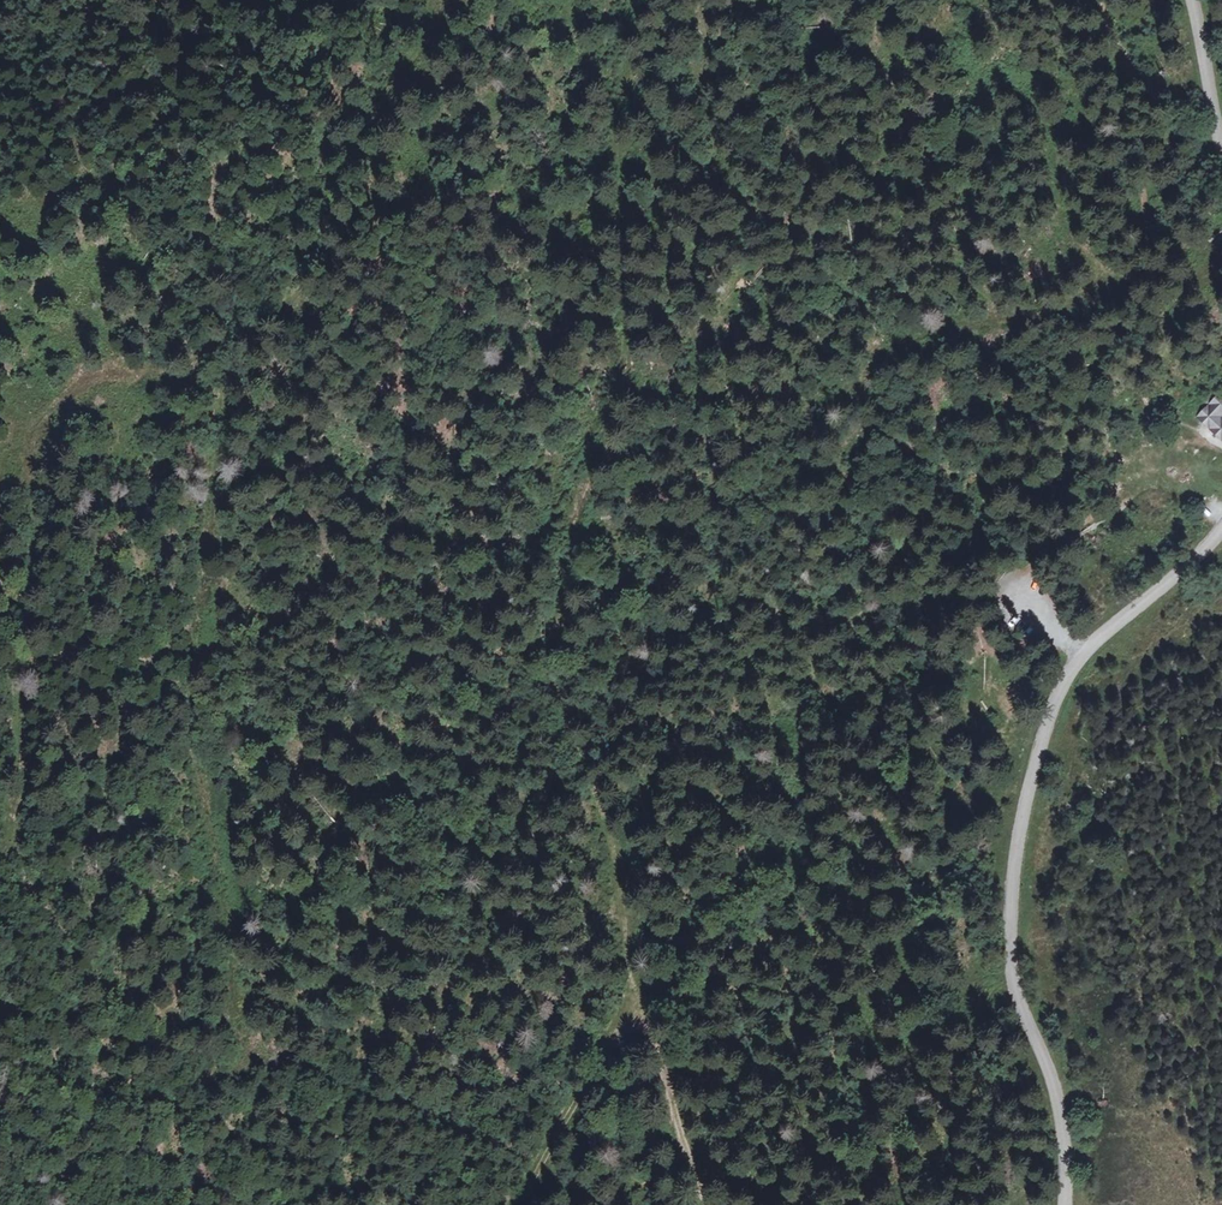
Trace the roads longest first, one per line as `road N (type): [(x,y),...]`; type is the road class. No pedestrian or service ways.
road 1 (track): [(710,1204),(637,1003),(601,817),(557,686),(567,534),(603,450),(622,375),(627,0)]
road 2 (track): [(0,850),(20,695),(15,517),(26,448),(89,379),(196,367),(221,378),(186,681),(188,732),(230,904),(235,966)]
road 3 (tertiary): [(1063,1204),(1057,1101),(1013,978),(1011,899),(1028,783),(1055,706),(1097,638),(1221,527)]
road 4 (track): [(522,1204),(545,1152),(637,1003)]
road 5 (tertiary): [(1221,152),(1189,0)]

